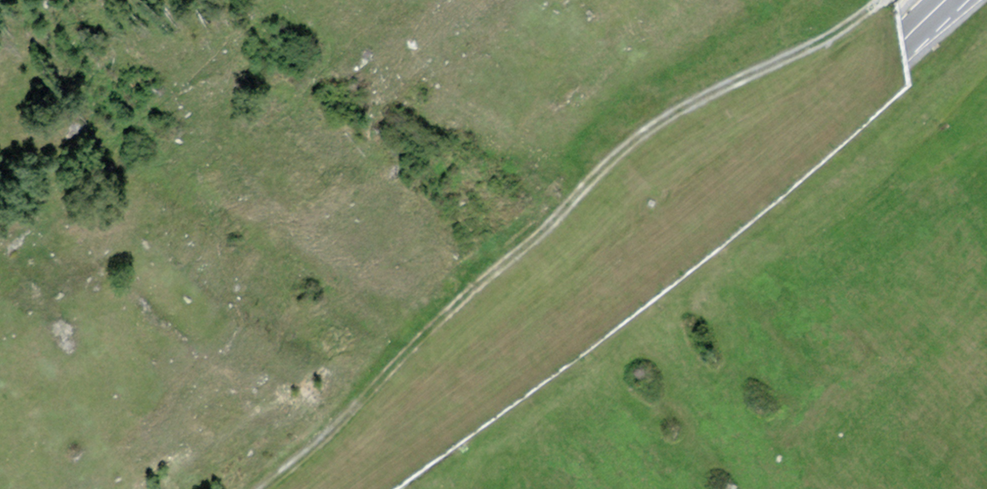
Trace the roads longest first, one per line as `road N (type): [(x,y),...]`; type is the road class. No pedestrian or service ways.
road 1 (track): [(881,0),(630,142),(257,488)]
road 2 (primary): [(943,0),(536,341),(332,488)]

